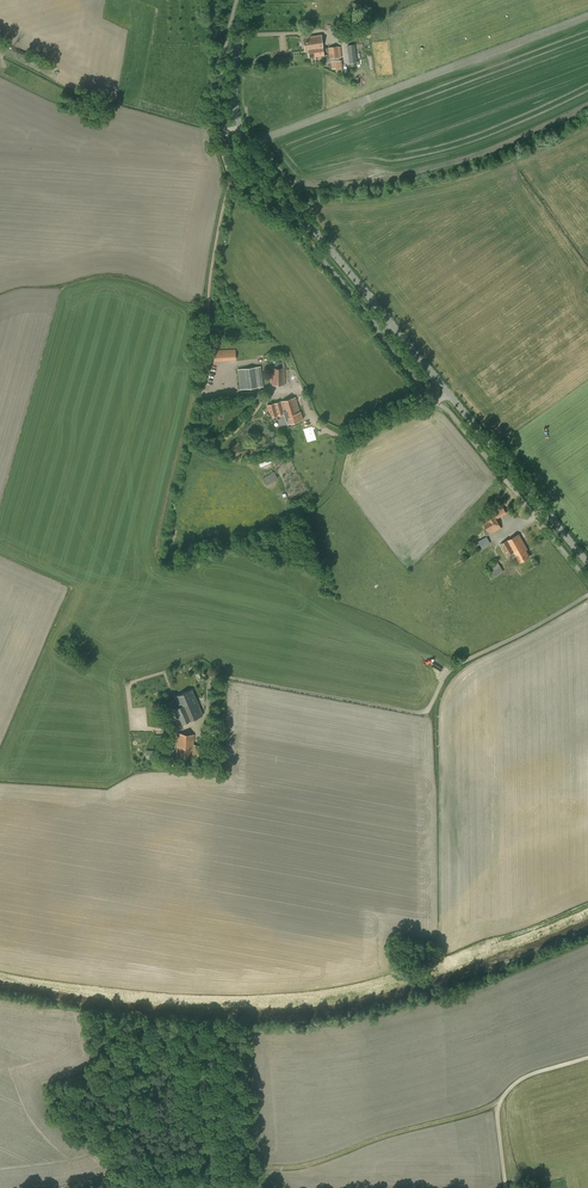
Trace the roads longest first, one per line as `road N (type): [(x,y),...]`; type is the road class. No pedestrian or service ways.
road 1 (tertiary): [(587,563),(249,148),(233,86),(249,0)]
road 2 (unclassified): [(228,675),(422,713),(455,665),(587,594)]

